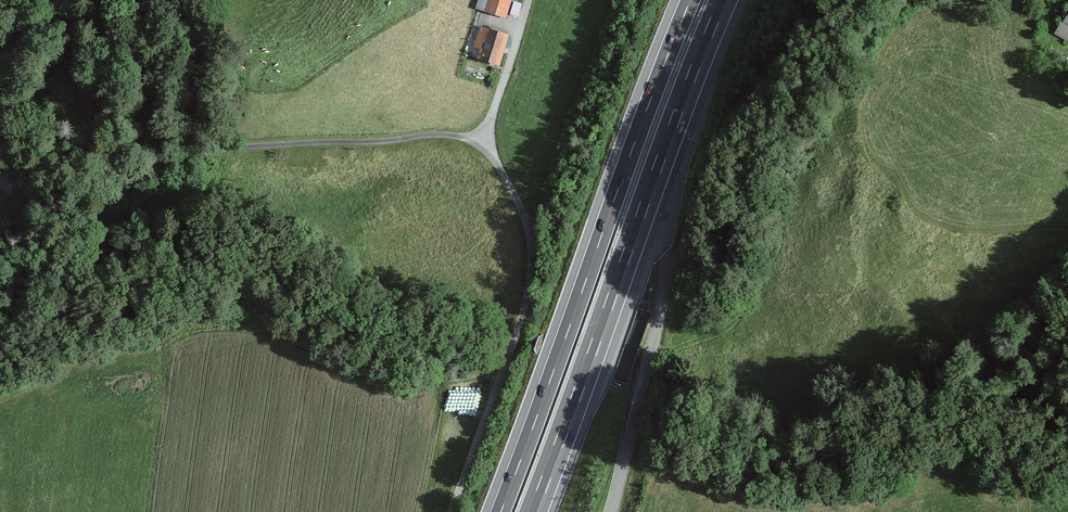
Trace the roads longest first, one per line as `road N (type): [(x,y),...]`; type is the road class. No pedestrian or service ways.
road 1 (motorway): [(534,511),(723,0)]
road 2 (motorway): [(691,0),(502,511)]
road 3 (unclassified): [(0,134),(128,166),(238,147),(484,136)]
road 4 (unclassified): [(453,511),(524,323),(533,275),(532,224),(484,136)]
road 5 (track): [(675,265),(717,148),(792,60),(816,0)]
road 6 (unclassified): [(613,511),(675,265)]
road 7 (unclassified): [(484,136),(531,0)]

